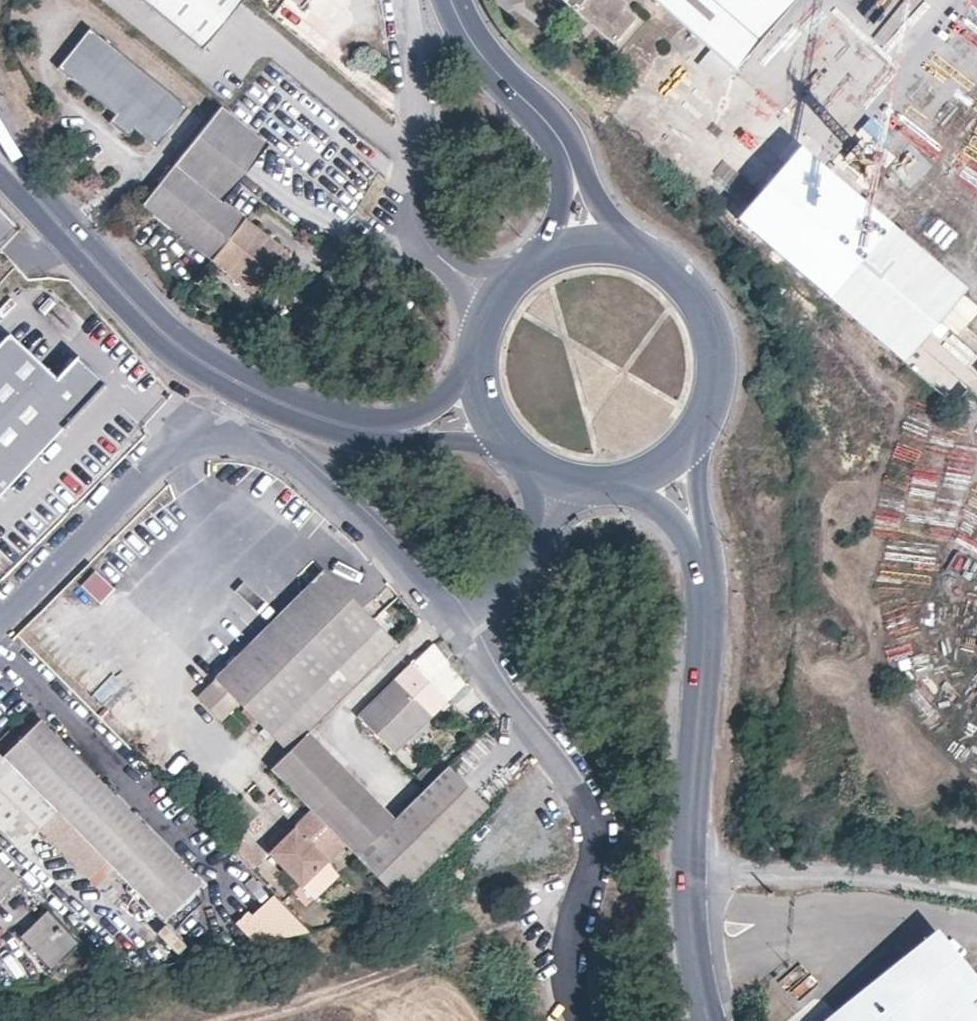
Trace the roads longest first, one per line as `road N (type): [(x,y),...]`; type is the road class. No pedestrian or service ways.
road 1 (residential): [(0,616),(163,456),(197,441),(244,438),(283,451),(380,535),(453,627)]
road 2 (unclassified): [(453,627),(581,798),(592,829),(592,862),(564,936),(572,1020)]
road 3 (primary): [(707,1020),(692,950),(691,870),(710,580)]
road 4 (primary): [(65,239),(93,274),(188,353),(260,395),(335,421)]
road 5 (residential): [(402,0),(416,96),(411,213),(433,253),(492,293)]
road 6 (primary): [(707,420),(719,382),(718,342),(705,305),(681,273),(648,251)]
road 7 (residential): [(453,627),(525,560),(558,483)]
road 8 (primary): [(454,0),(463,28),(555,133)]
road 9 (primary): [(335,421),(404,440),(501,447)]
road 10 (primary): [(710,580),(699,465),(707,420)]
road 11 (primary): [(470,363),(440,401),(414,416),(335,421)]
road 12 (primary): [(606,488),(646,493),(681,511),(701,539),(710,580)]
road 13 (primary): [(648,251),(609,220),(555,133)]
road 14 (primary): [(555,133),(563,202),(557,227),(531,257)]
road 15 (primary): [(606,488),(647,478),(682,454),(707,420)]
road 16 (primary): [(648,251),(609,240),(569,242),(531,257)]
road 17 (primary): [(65,239),(0,138)]

